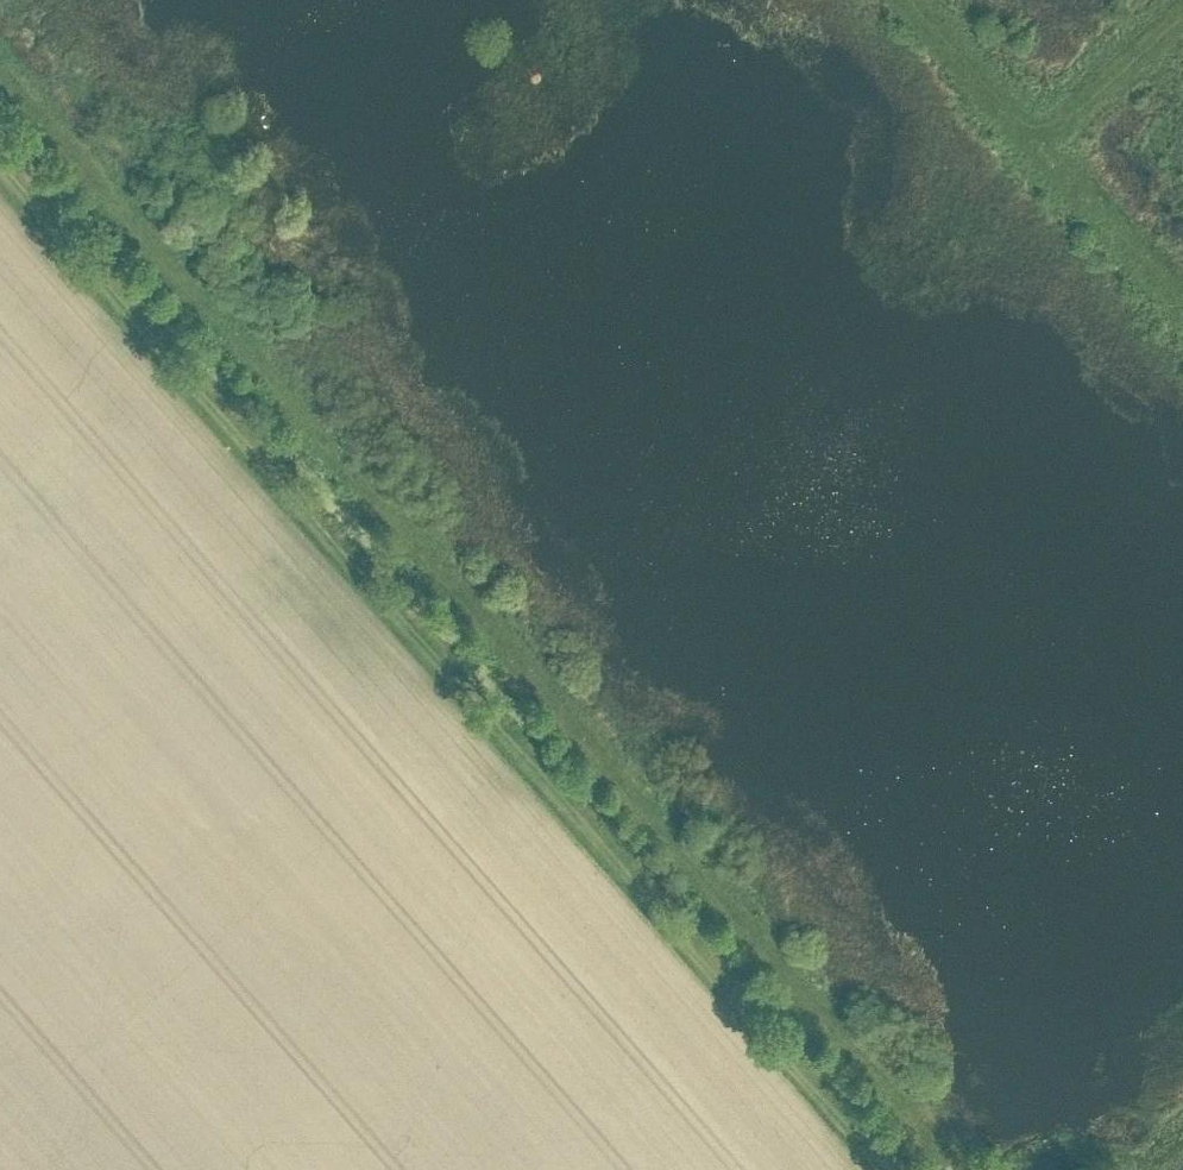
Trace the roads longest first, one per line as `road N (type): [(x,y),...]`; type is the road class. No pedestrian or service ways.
road 1 (track): [(909,0),(1182,311)]
road 2 (track): [(1038,143),(1182,12)]

